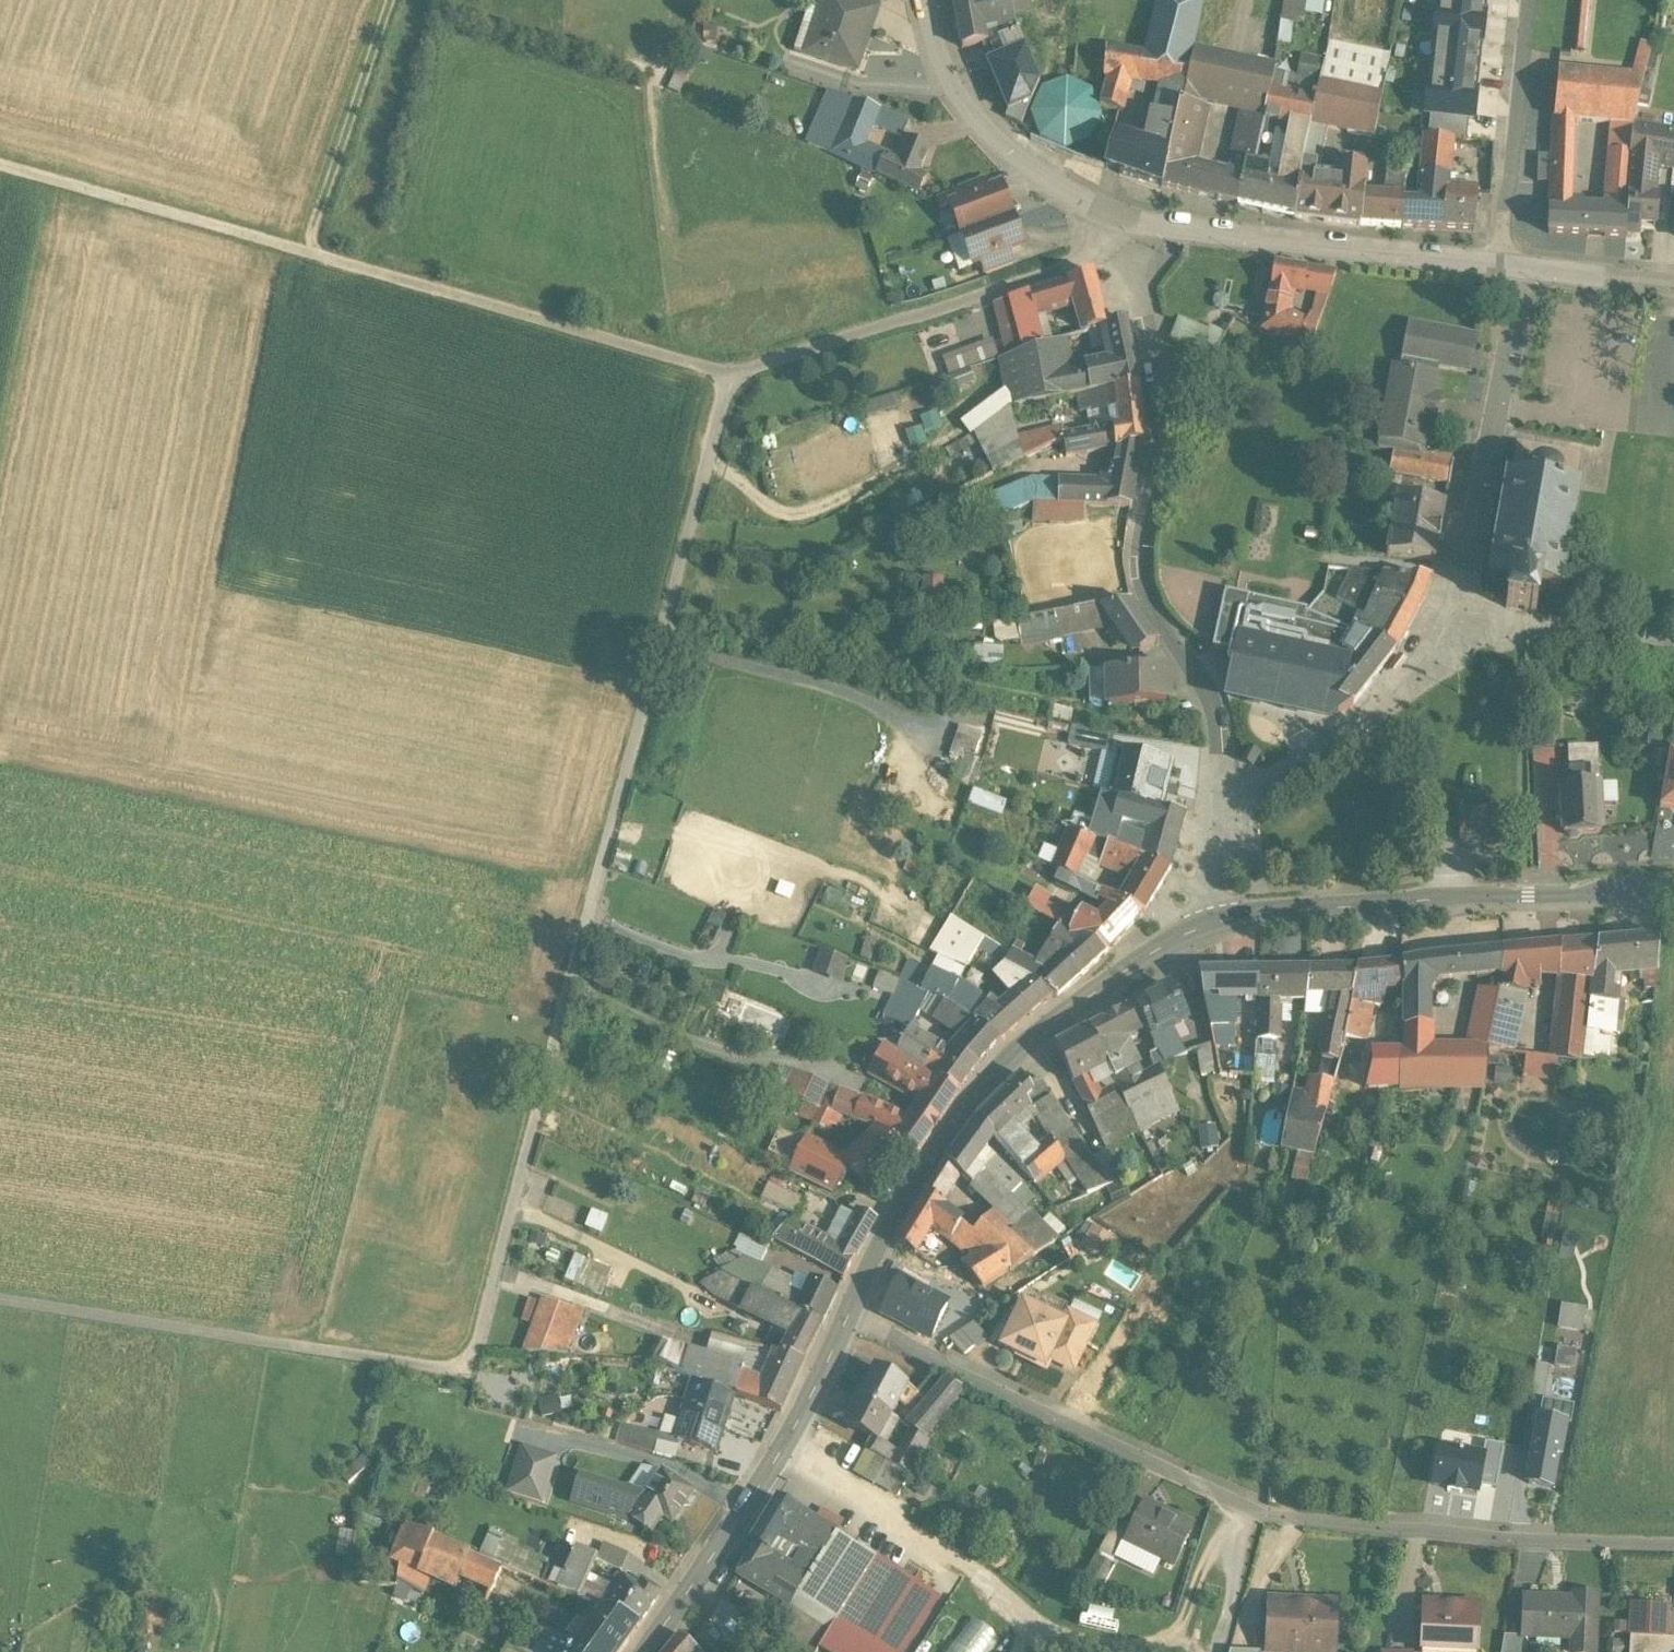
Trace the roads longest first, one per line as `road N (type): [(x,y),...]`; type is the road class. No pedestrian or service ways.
road 1 (track): [(0,1302),(468,1372),(727,379),(1086,259),(1113,215)]
road 2 (residential): [(1673,1549),(1450,1536),(1250,1511),(848,1309)]
road 3 (track): [(0,169),(727,379)]
road 4 (track): [(0,768),(593,896)]
road 5 (residential): [(1214,786),(1204,699),(1145,570),(1162,432),(1136,222)]
road 6 (secondary): [(848,1309),(912,1194),(1010,1056),(1109,975),(1216,913)]
road 7 (secondary): [(1216,913),(1673,883)]
road 8 (secondary): [(637,1651),(758,1481),(848,1309)]
road 9 (residential): [(1451,618),(1513,273)]
road 10 (residential): [(922,0),(942,65),(973,119),(1067,194),(1136,222)]
road 11 (residential): [(1214,786),(1264,782),(1383,705),(1451,618)]
road 12 (residential): [(1528,0),(1499,272)]
road 13 (residential): [(1451,618),(1673,644)]
road 14 (residential): [(1136,222),(1353,259)]
road 15 (residential): [(1673,289),(1513,273)]
road 16 (residential): [(1499,272),(1353,259)]
road 17 (residential): [(1216,913),(1214,786)]

